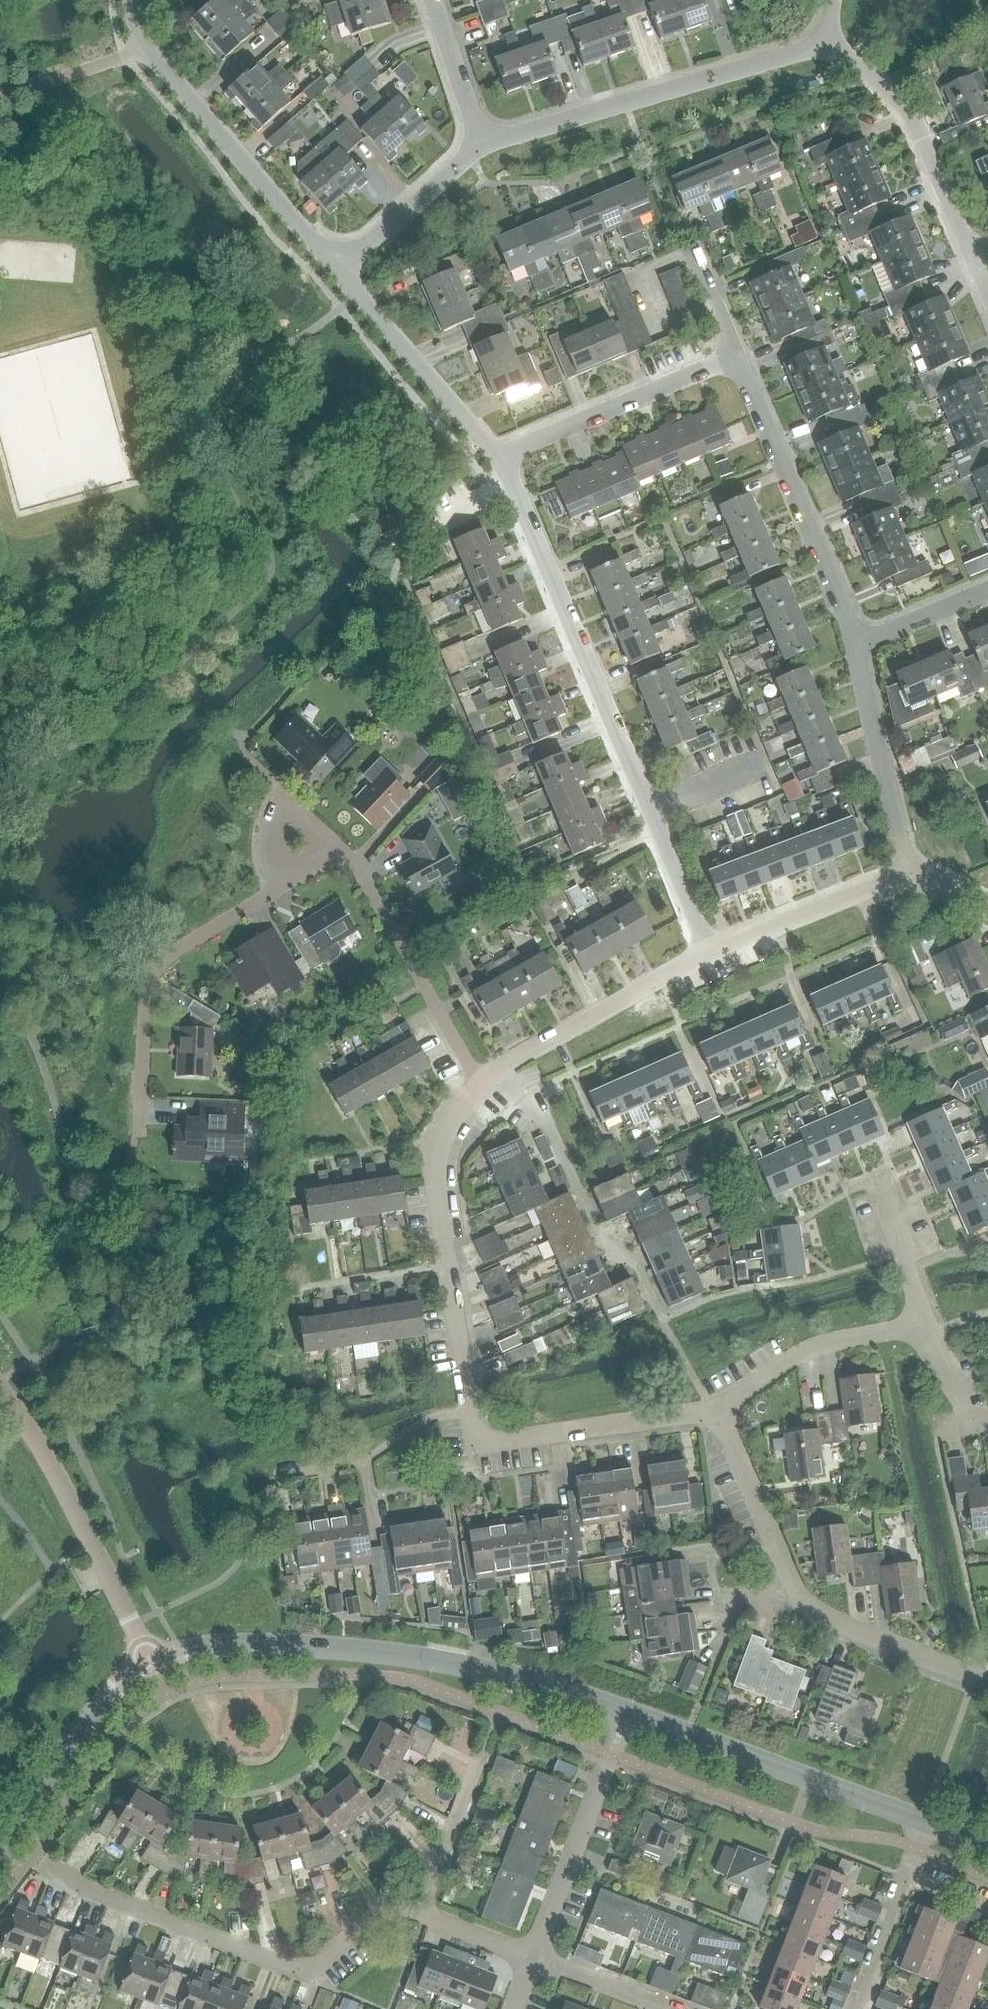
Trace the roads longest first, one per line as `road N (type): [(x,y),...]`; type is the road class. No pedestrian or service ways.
road 1 (residential): [(139,1111),(149,979),(161,959),(286,886),(311,830),(359,870),(478,1083)]
road 2 (residential): [(531,1958),(394,1904),(305,1971),(79,1888),(44,1857)]
road 3 (residential): [(708,952),(500,456)]
road 4 (tertiary): [(149,1657),(227,1644),(378,1652),(457,1663),(628,1710)]
road 5 (residential): [(987,1681),(888,1645),(805,1602),(710,1410)]
road 6 (residential): [(481,142),(827,41)]
road 7 (residential): [(469,1412),(432,1164),(435,1144),(478,1083)]
road 8 (residential): [(853,646),(737,354)]
road 9 (tertiary): [(628,1710),(922,1820)]
road 10 (residential): [(149,1657),(0,1381)]
road 11 (residential): [(339,266),(141,45)]
road 12 (residential): [(531,1958),(628,1710)]
road 13 (residential): [(970,256),(918,125),(827,41)]
road 14 (residential): [(710,1410),(496,1442),(474,1432),(469,1412)]
road 15 (residential): [(737,354),(500,456)]
road 16 (residential): [(500,456),(339,266)]
road 17 (residential): [(500,1066),(708,952)]
road 18 (tertiary): [(0,1838),(99,1704),(149,1657)]
road 19 (residential): [(710,1410),(828,1341),(922,1324)]
road 20 (residential): [(906,872),(853,646)]
road 21 (residential): [(708,952),(906,872)]
road 22 (residential): [(469,1412),(443,1417),(362,1460),(275,1475)]
road 23 (residential): [(854,2008),(922,1820)]
road 24 (residential): [(339,266),(481,142)]
road 25 (residential): [(500,1066),(524,1105),(547,1120),(579,1193)]
road 26 (residential): [(141,45),(0,104)]
road 27 (residential): [(922,1324),(878,1178)]
road 28 (residential): [(481,142),(433,0)]
road 29 (residential): [(853,646),(987,589)]
road 30 (residential): [(666,2008),(531,1958)]

